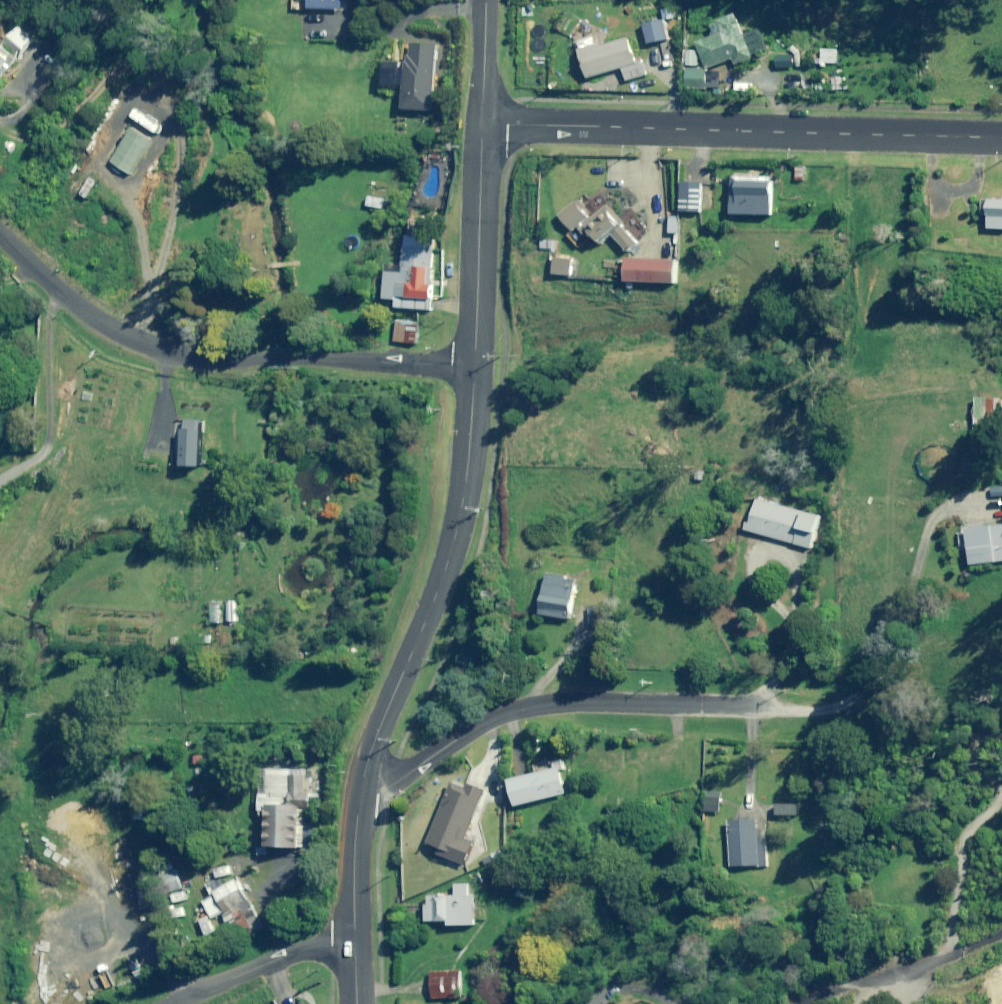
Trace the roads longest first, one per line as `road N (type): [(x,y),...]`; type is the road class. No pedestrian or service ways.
road 1 (unclassified): [(1001,139),(482,124)]
road 2 (residential): [(472,366),(261,363),(173,353),(60,294),(0,239)]
road 3 (residential): [(359,793),(452,544),(466,483),(472,366)]
road 4 (residential): [(359,793),(386,789),(512,711),(560,703),(755,706)]
road 5 (residential): [(472,366),(482,124)]
road 6 (residential): [(354,945),(310,949),(169,1003)]
road 7 (residential): [(354,945),(359,793)]
road 8 (residential): [(482,124),(484,0)]

